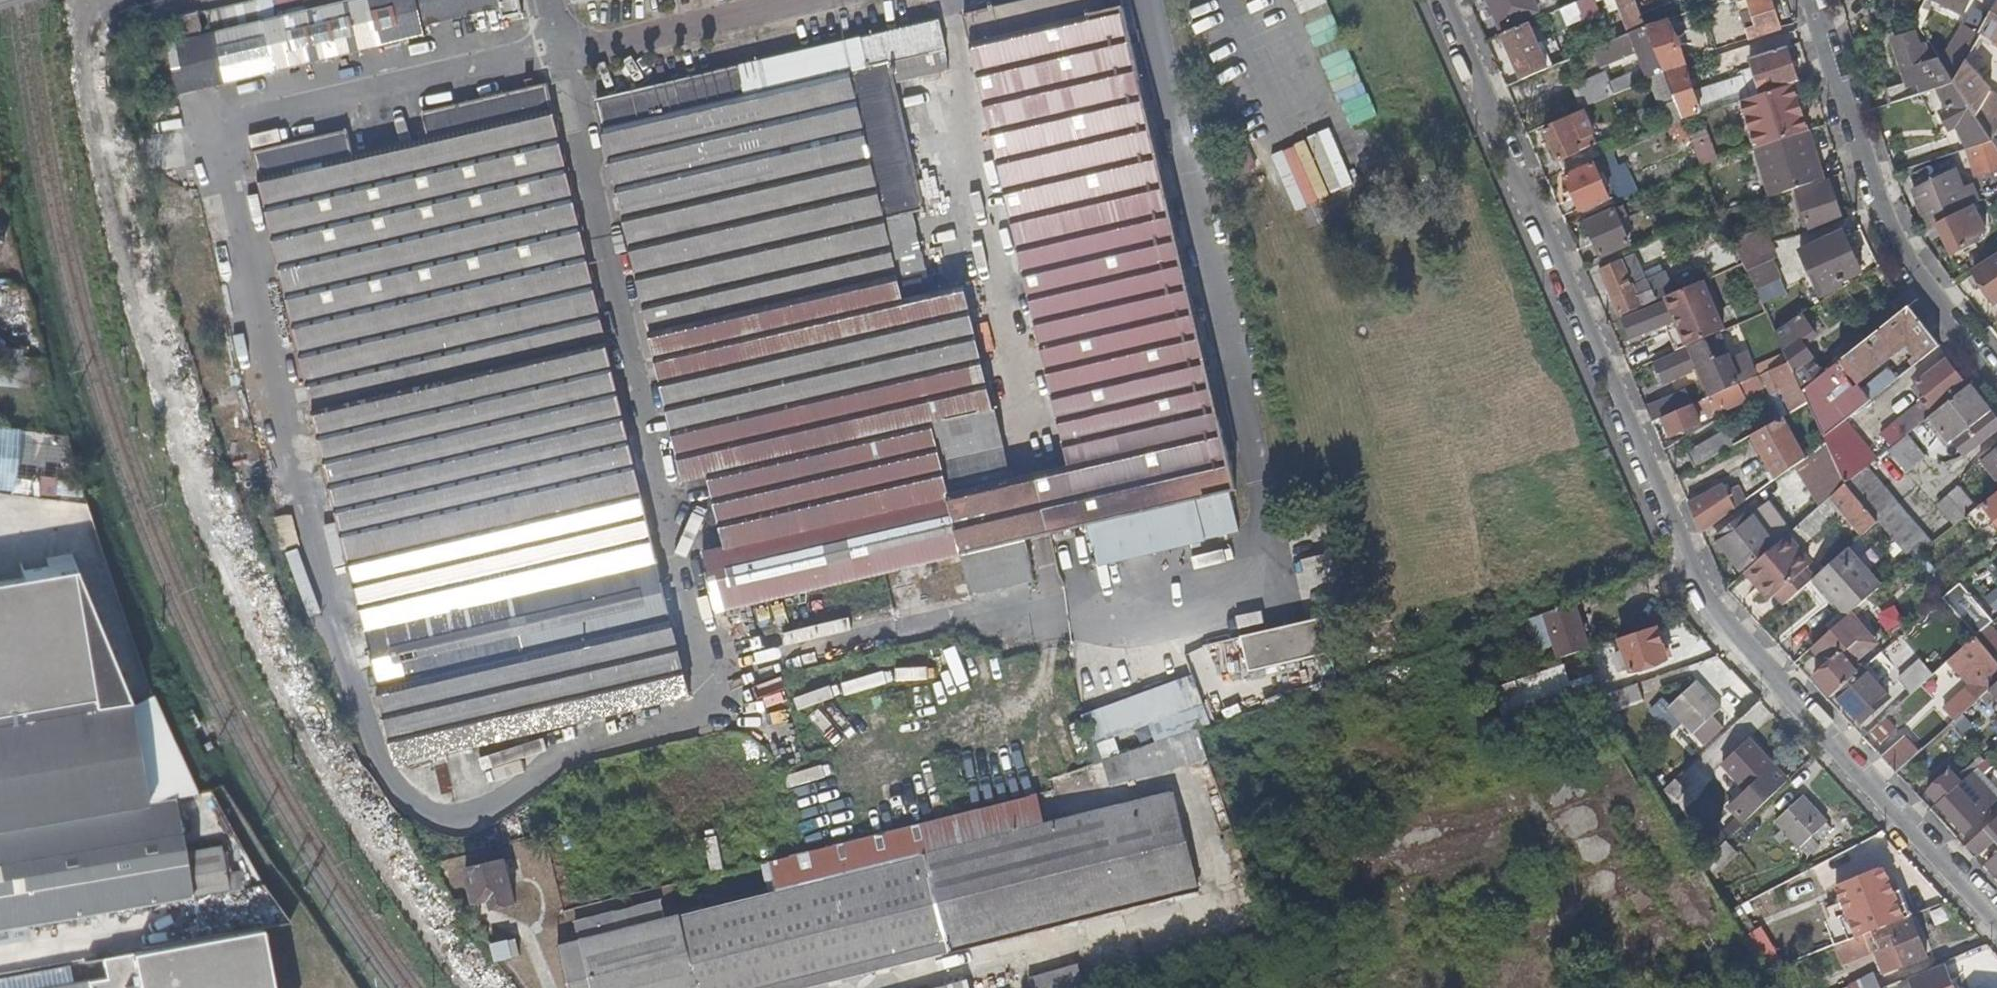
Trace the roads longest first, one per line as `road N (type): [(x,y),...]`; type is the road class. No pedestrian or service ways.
road 1 (residential): [(1996,913),(1729,626),(1450,0)]
road 2 (track): [(481,987),(365,823),(292,691),(209,505),(136,283),(81,9)]
road 3 (residential): [(1996,378),(1902,258),(1812,0)]

